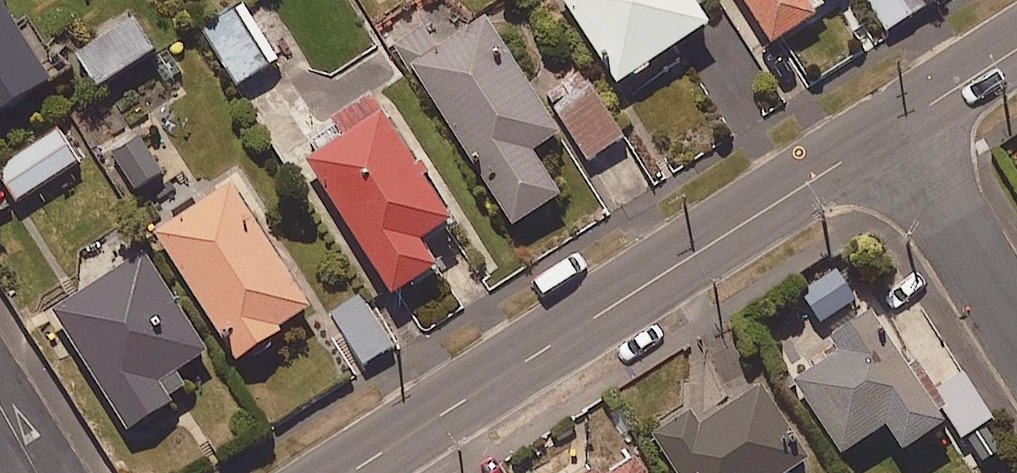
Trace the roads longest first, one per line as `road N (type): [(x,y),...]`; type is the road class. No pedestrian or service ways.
road 1 (tertiary): [(349,472),(890,128)]
road 2 (residential): [(1016,330),(890,128)]
road 3 (tertiary): [(890,128),(1016,47)]

